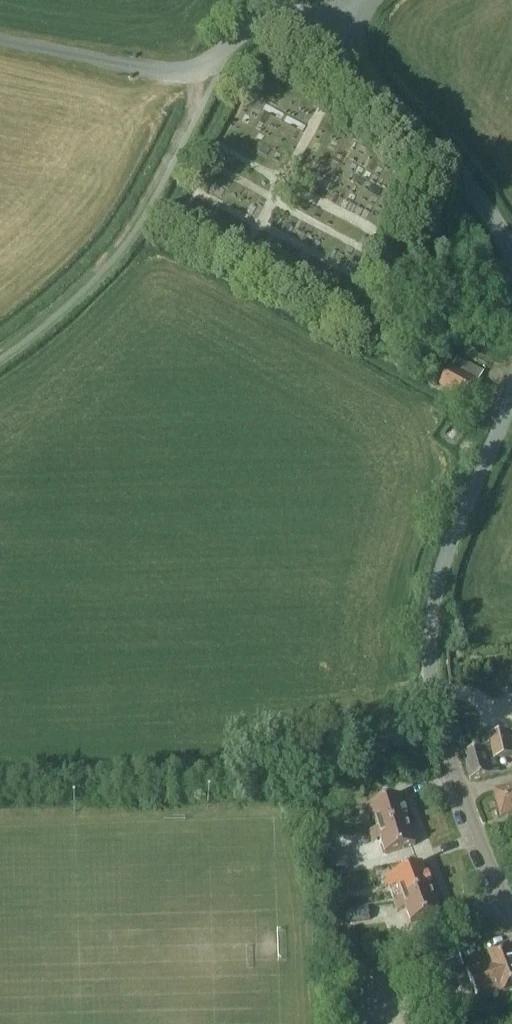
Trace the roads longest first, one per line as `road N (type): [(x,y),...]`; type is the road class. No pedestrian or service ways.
road 1 (unclassified): [(511,916),(447,748),(430,646),(442,565),(511,390)]
road 2 (unclassified): [(511,257),(461,174),(334,25)]
road 3 (unclassified): [(334,25),(274,19),(245,29),(201,71)]

